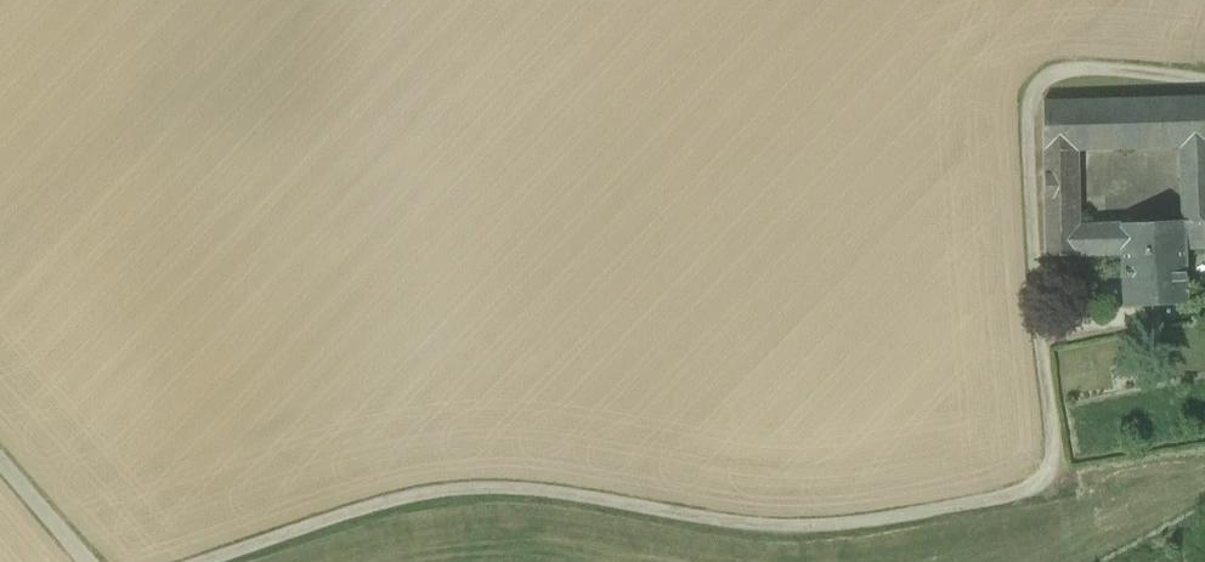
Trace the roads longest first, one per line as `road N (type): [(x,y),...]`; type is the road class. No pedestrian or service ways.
road 1 (unclassified): [(205,561),(386,499),(453,488),(526,489),(768,529),(884,522),(1046,487),(1054,452)]
road 2 (unclassified): [(0,457),(91,561)]

